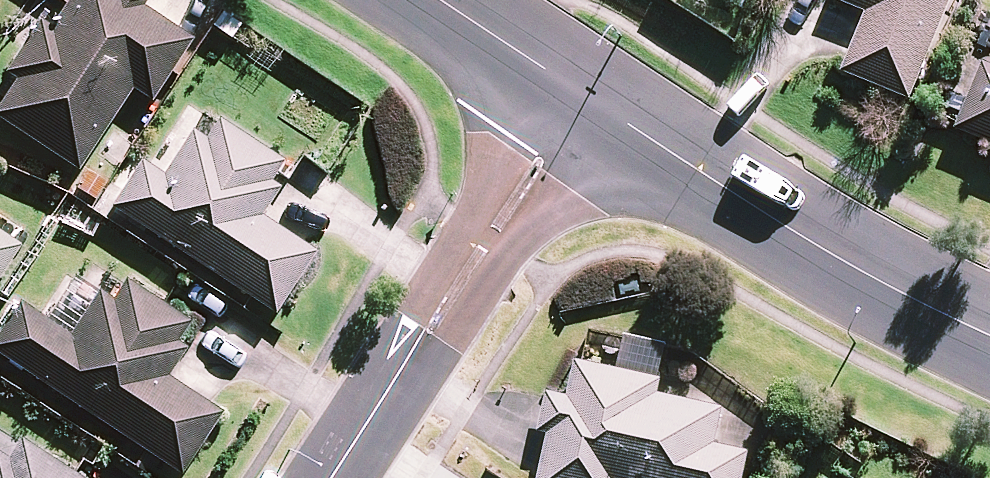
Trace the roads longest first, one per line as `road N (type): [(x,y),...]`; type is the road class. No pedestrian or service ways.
road 1 (tertiary): [(584,95),(867,281),(989,335)]
road 2 (residential): [(333,477),(584,95)]
road 3 (tertiary): [(437,0),(584,95)]

